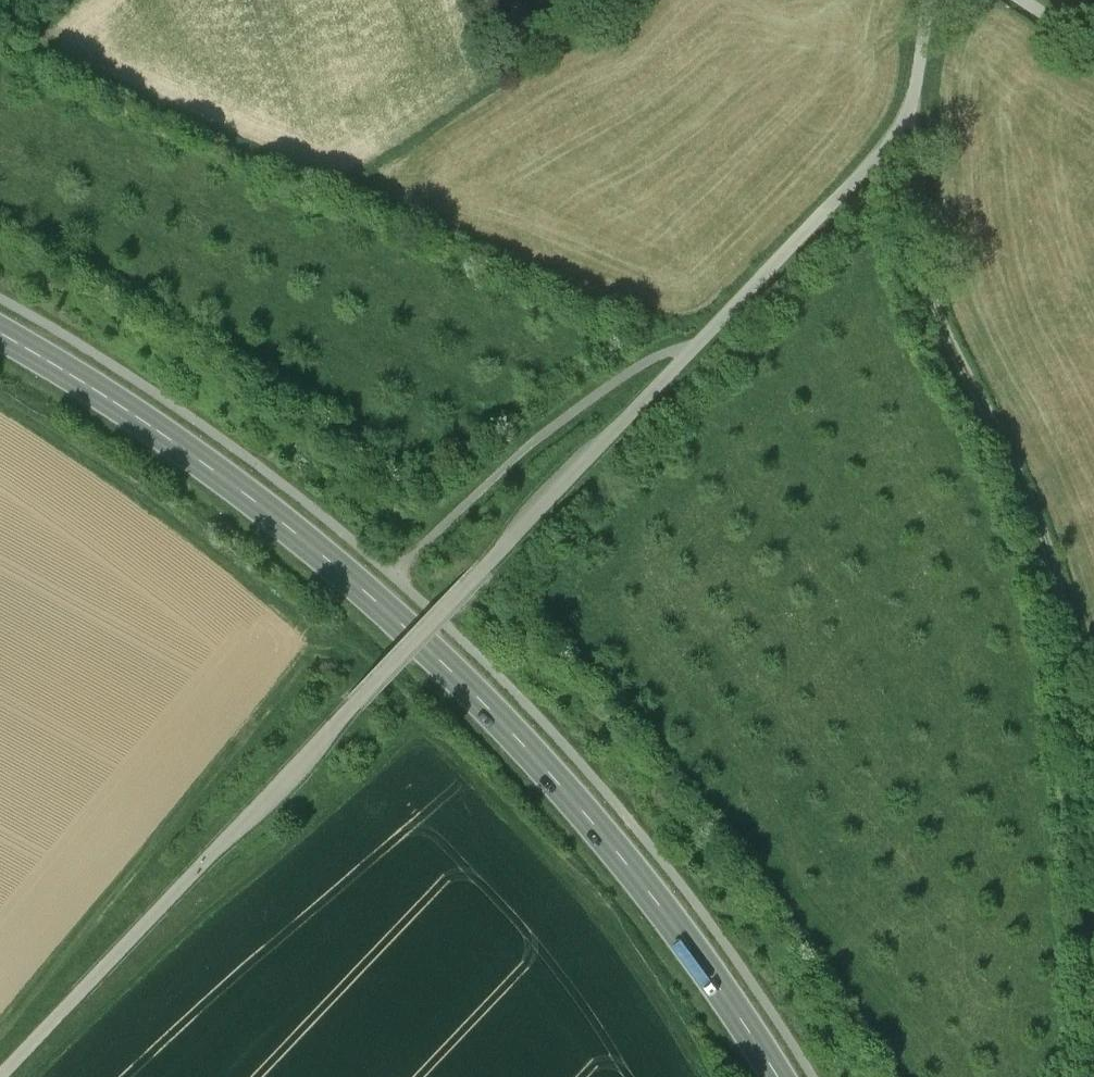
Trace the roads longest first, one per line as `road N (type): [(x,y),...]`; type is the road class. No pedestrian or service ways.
road 1 (track): [(3,1076),(870,165),(913,97),(928,0)]
road 2 (secondary): [(0,325),(95,372),(253,485),(474,672),(654,871),(804,1076)]
road 3 (track): [(726,1076),(643,939),(429,732),(410,735),(26,1076)]
road 4 (track): [(0,427),(190,550),(321,667),(0,1060)]
road 5 (track): [(913,97),(925,275),(953,350),(1027,496),(1067,614),(1089,755),(1093,855)]
road 6 (track): [(714,330),(653,357),(547,437),(419,557)]

